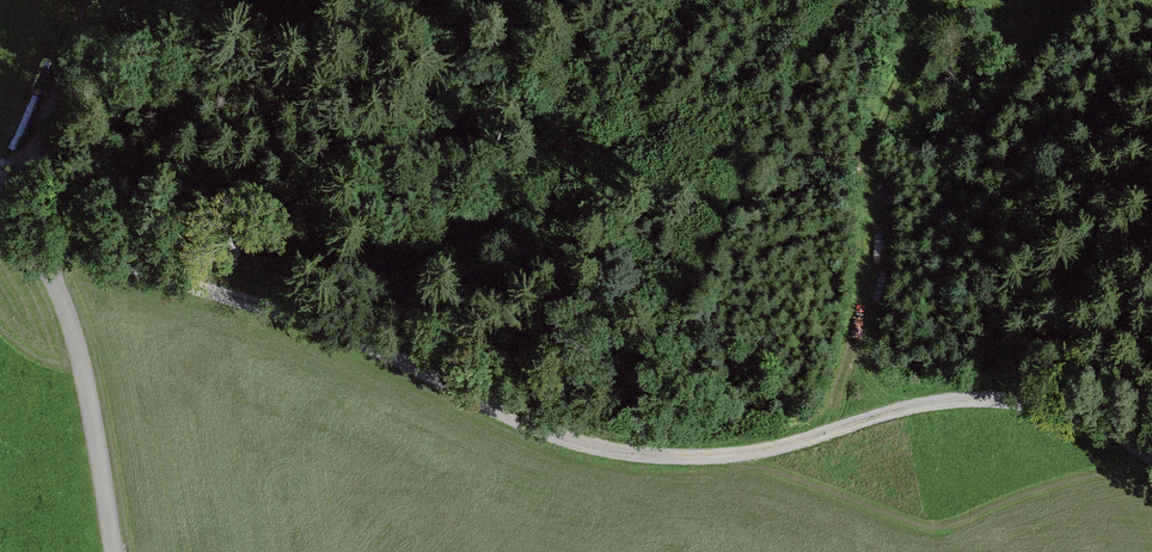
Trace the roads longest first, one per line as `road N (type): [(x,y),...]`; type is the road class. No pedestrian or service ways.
road 1 (track): [(4,203),(88,255),(344,333),(570,443),(665,458),(753,454),(885,408),(984,394),(1080,411),(1151,451)]
road 2 (track): [(812,437),(851,350),(875,141),(940,0)]
road 3 (unclassified): [(114,551),(75,331),(43,249),(0,200)]
road 4 (track): [(4,203),(41,139),(86,0)]

